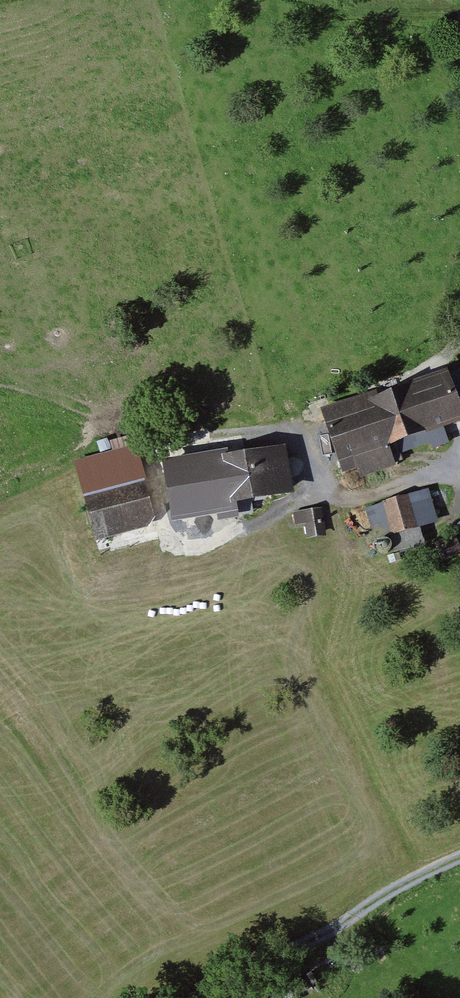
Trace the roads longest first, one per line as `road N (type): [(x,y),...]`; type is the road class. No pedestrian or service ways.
road 1 (track): [(203,997),(459,858)]
road 2 (track): [(452,474),(358,502),(327,495),(293,434),(244,438)]

